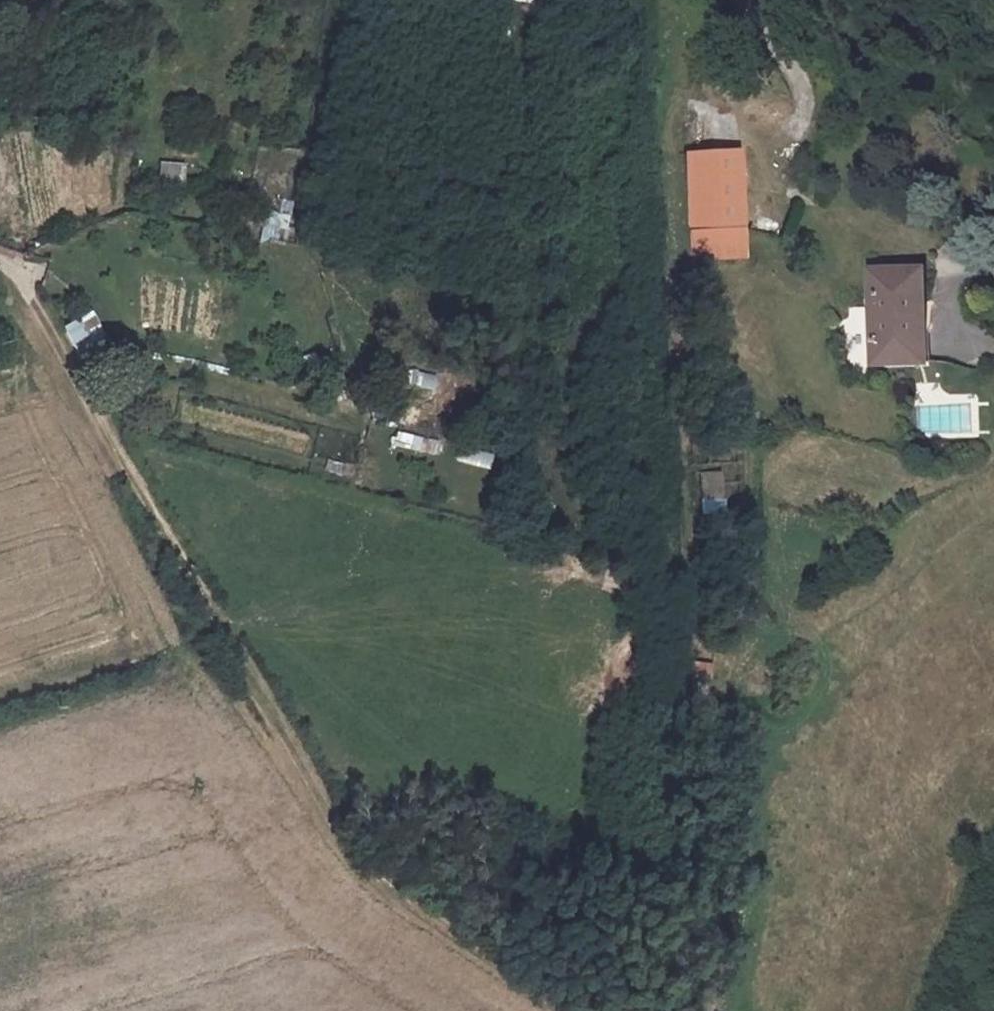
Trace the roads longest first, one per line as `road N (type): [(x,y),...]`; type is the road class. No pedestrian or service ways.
road 1 (track): [(0,260),(13,265),(368,877),(565,1010)]

